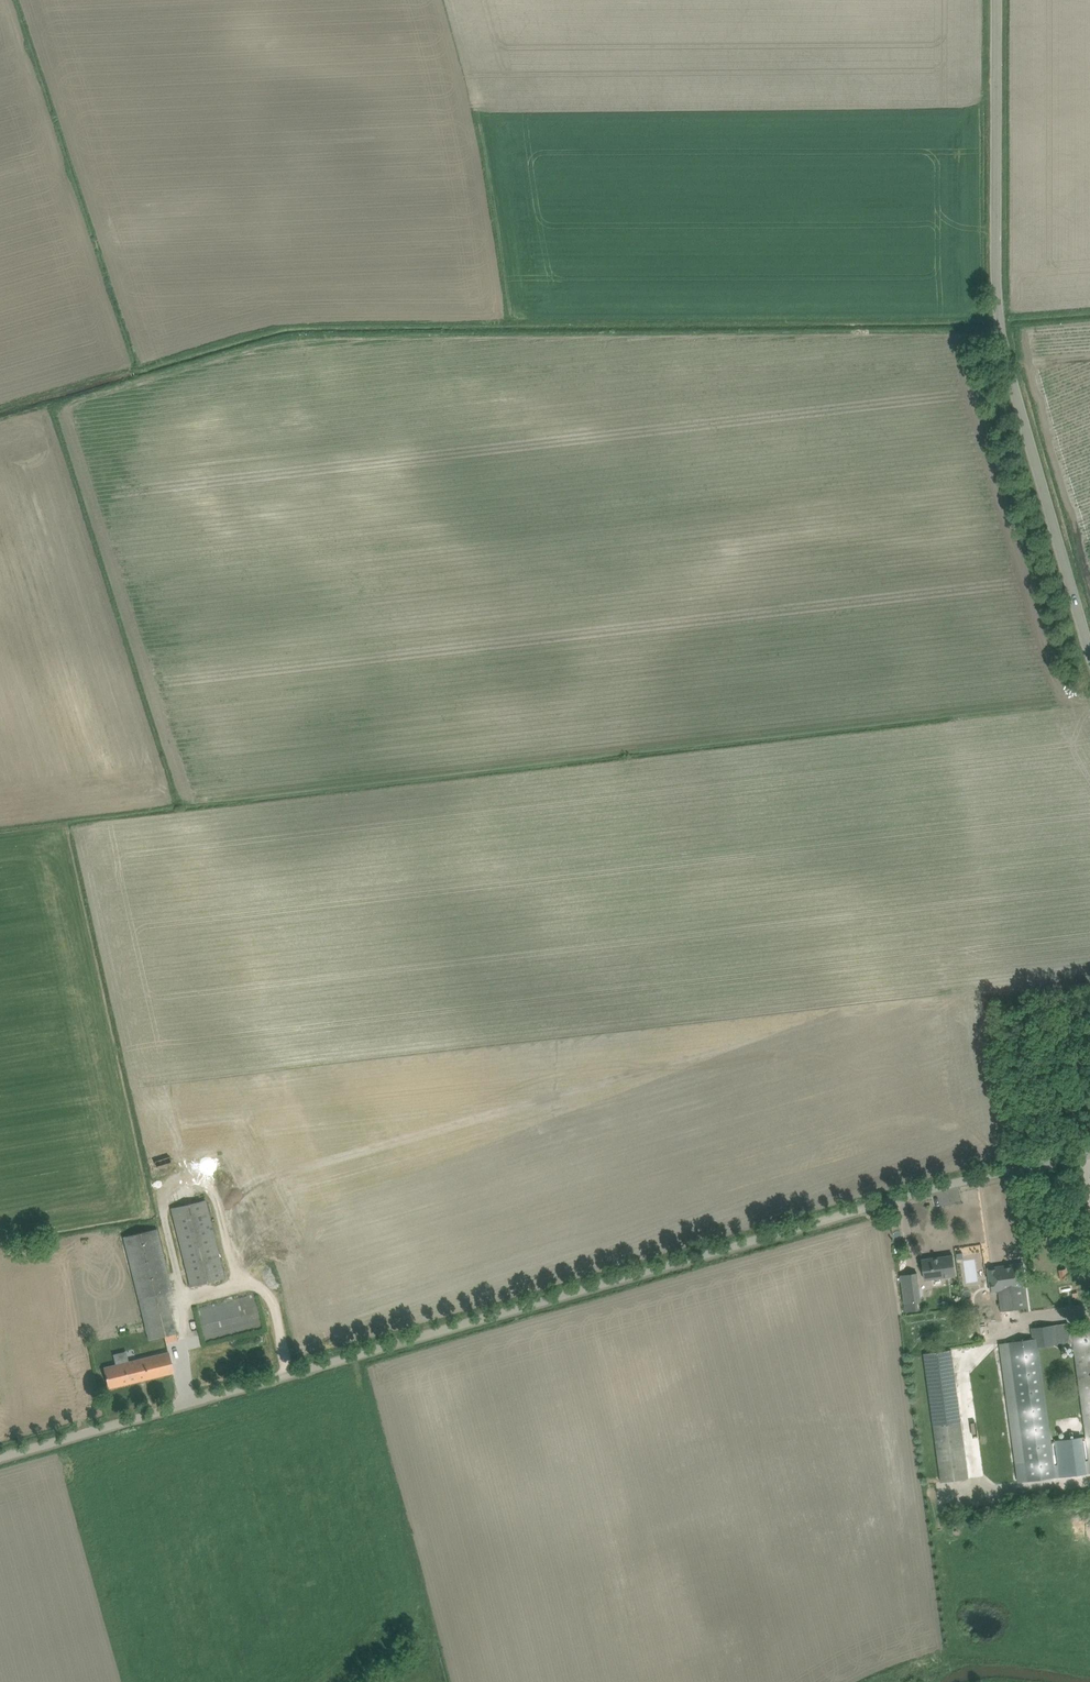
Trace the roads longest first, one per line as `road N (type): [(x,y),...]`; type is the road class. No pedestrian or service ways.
road 1 (unclassified): [(0,1458),(939,1179),(1089,1153)]
road 2 (unclassified): [(1089,657),(995,302),(995,0)]

